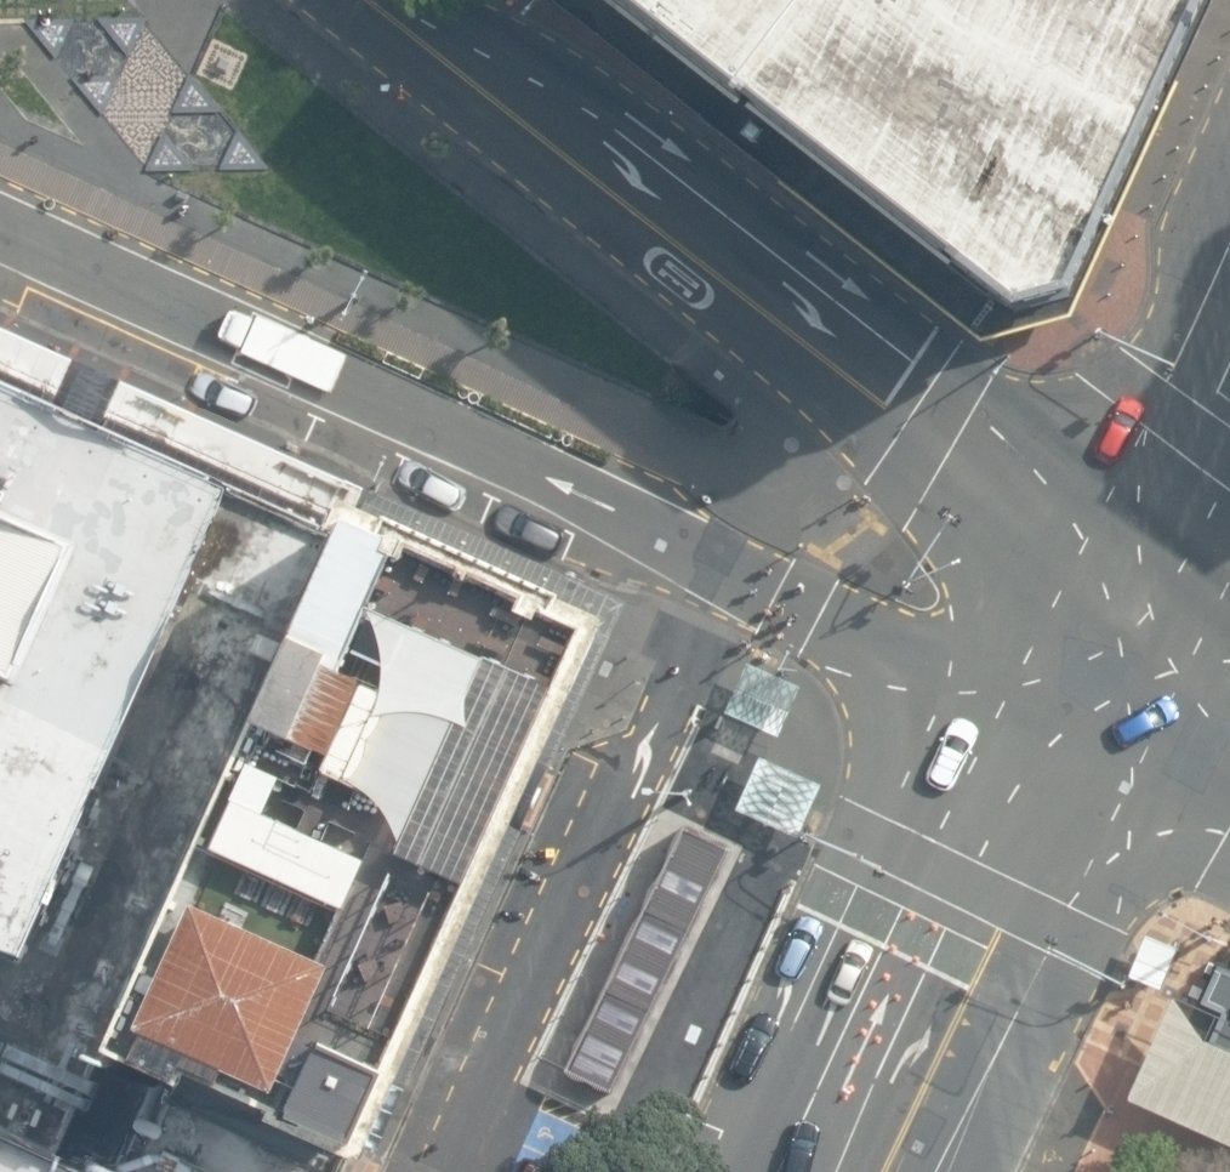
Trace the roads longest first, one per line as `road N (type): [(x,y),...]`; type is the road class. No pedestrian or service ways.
road 1 (tertiary): [(1131,638),(1002,655),(905,634),(0,220)]
road 2 (tertiary): [(1131,638),(903,396),(393,0)]
road 3 (secondary): [(1131,638),(879,1171)]
road 4 (secondary): [(1229,416),(1131,638)]
road 5 (tertiary): [(1229,744),(1131,638)]

